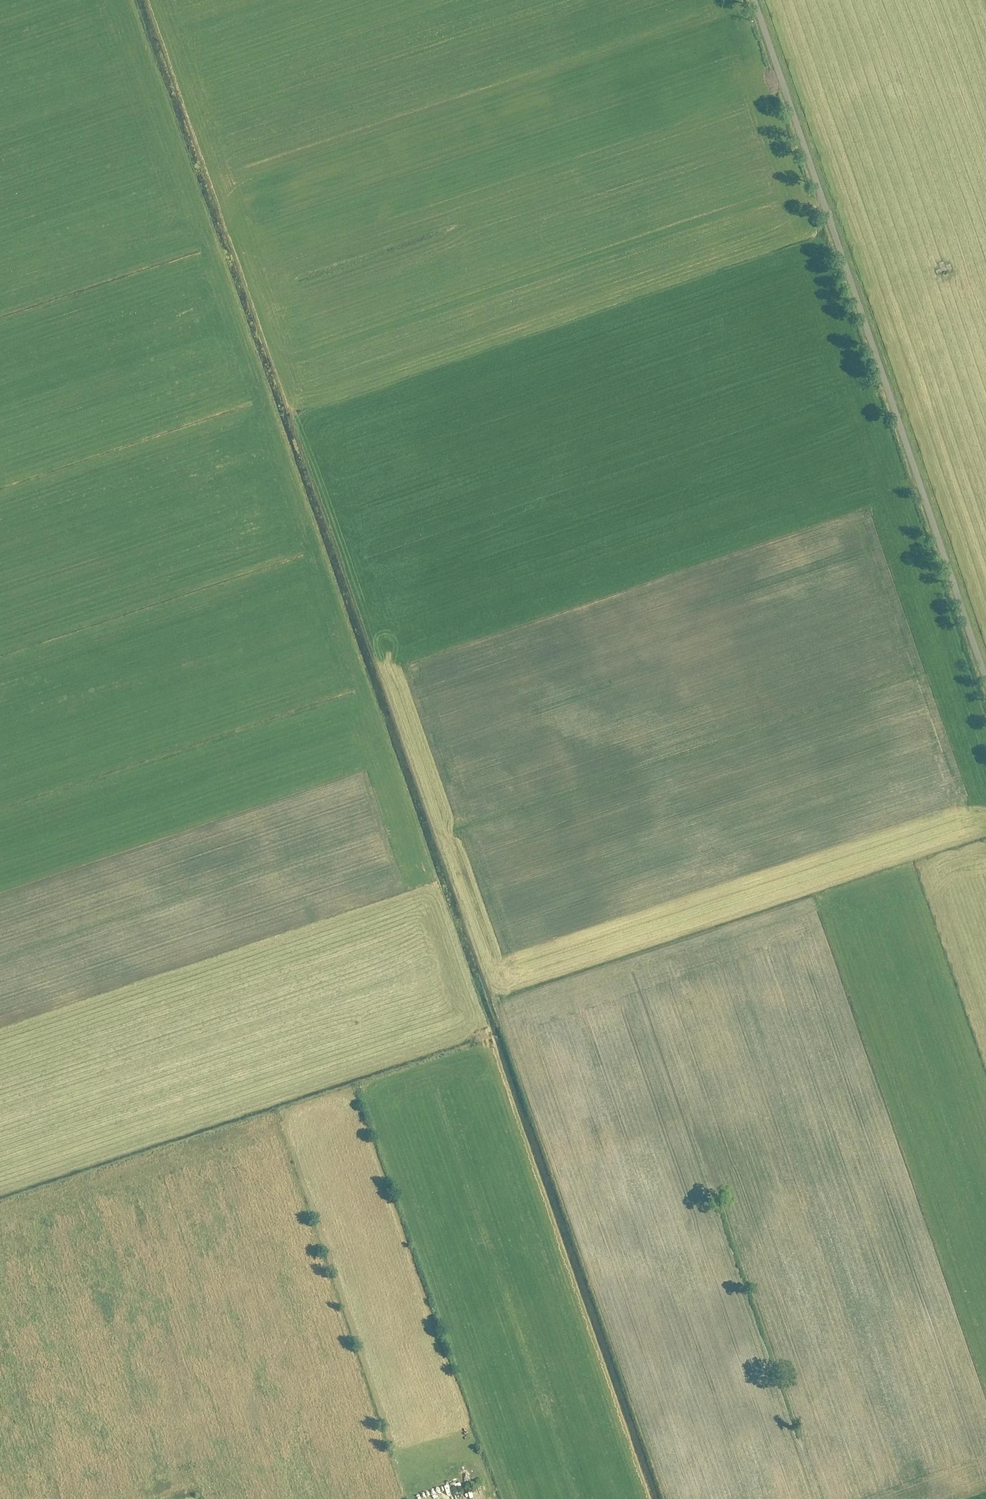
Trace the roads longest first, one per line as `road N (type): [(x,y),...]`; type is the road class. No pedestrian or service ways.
road 1 (unclassified): [(985,703),(742,0)]

